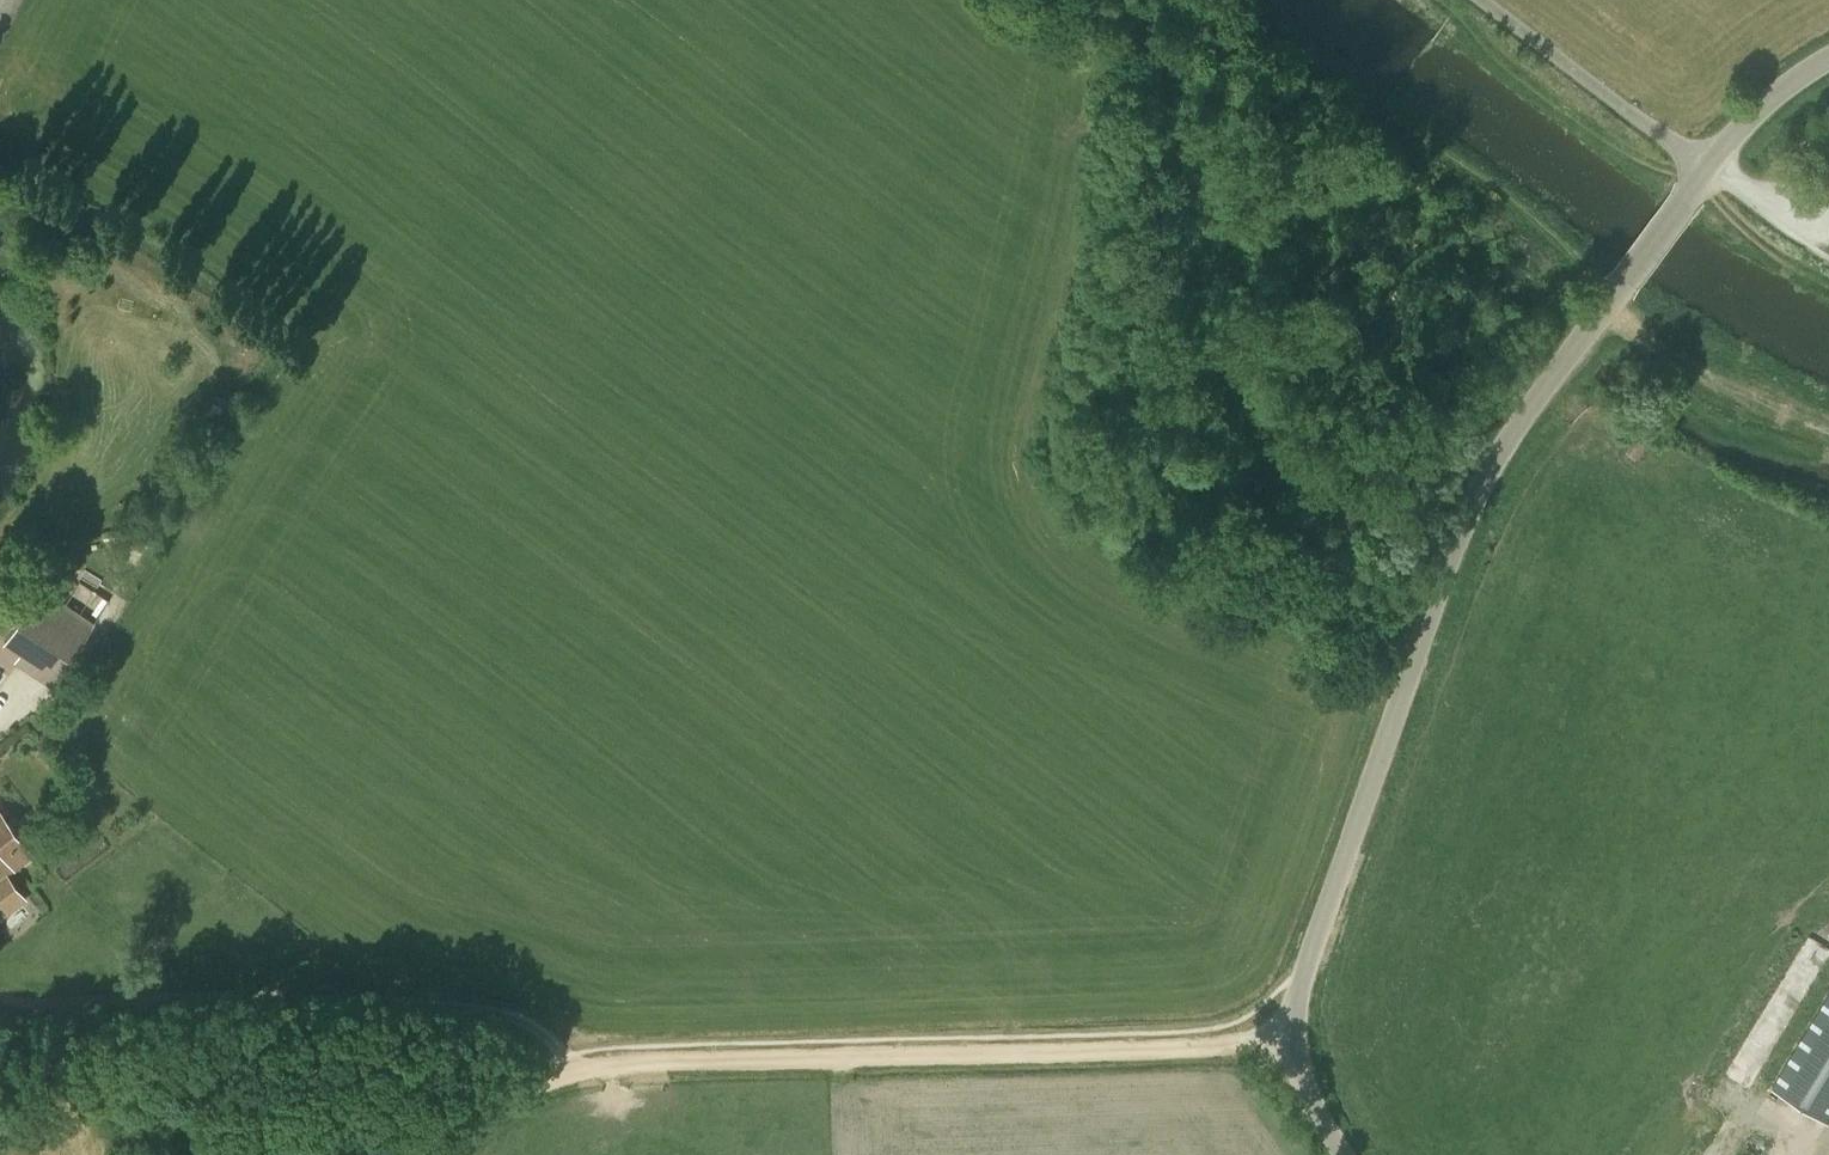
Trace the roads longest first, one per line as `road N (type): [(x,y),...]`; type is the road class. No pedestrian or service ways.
road 1 (unclassified): [(1348,1154),(1302,1087),(1293,1013),(1442,579),(1491,467),(1732,135),(1769,97),(1828,58)]
road 2 (track): [(412,1154),(527,1084),(591,1067),(1291,1044)]

